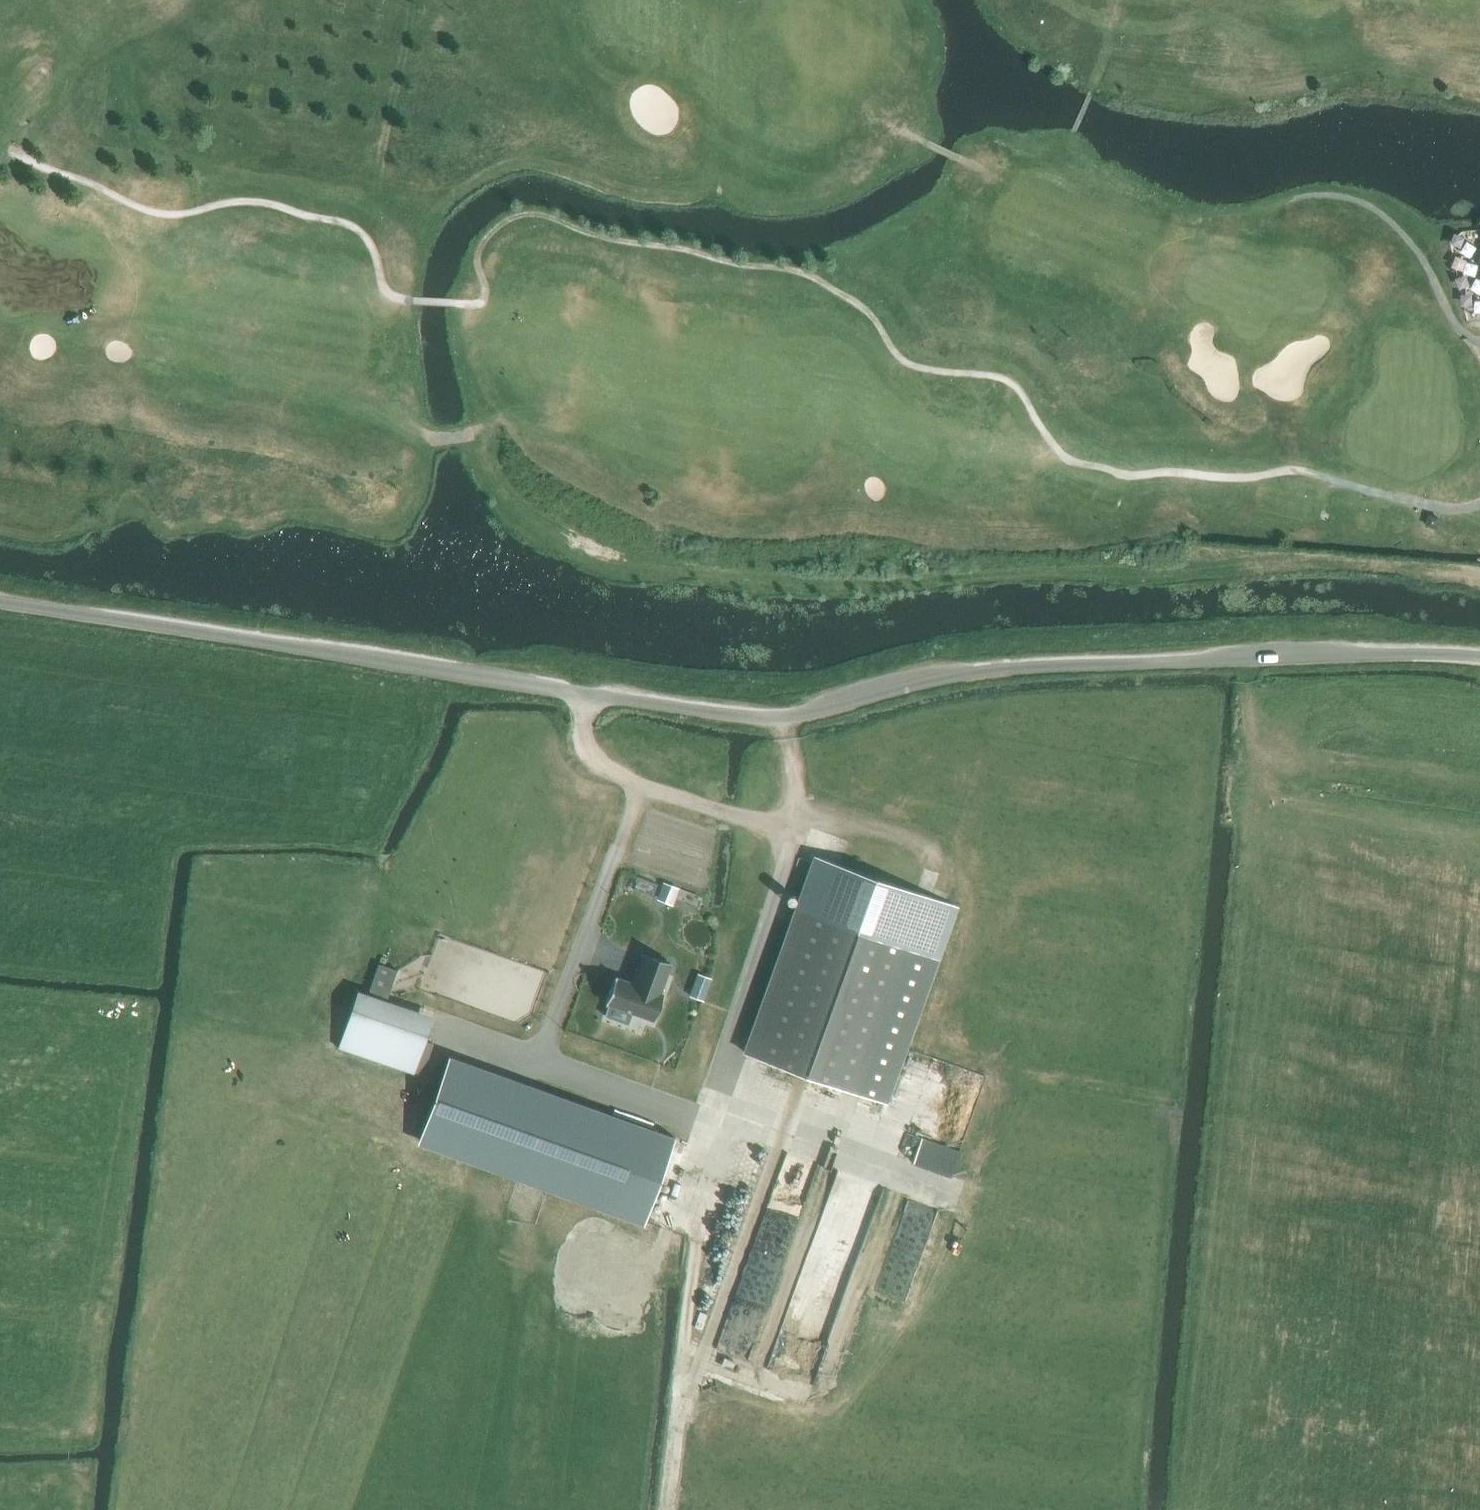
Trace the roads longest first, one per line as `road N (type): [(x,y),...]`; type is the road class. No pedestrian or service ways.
road 1 (unclassified): [(1479,660),(1309,657),(978,672),(786,716),(750,715),(0,602)]
road 2 (track): [(660,1509),(720,1034),(794,829),(786,716)]

